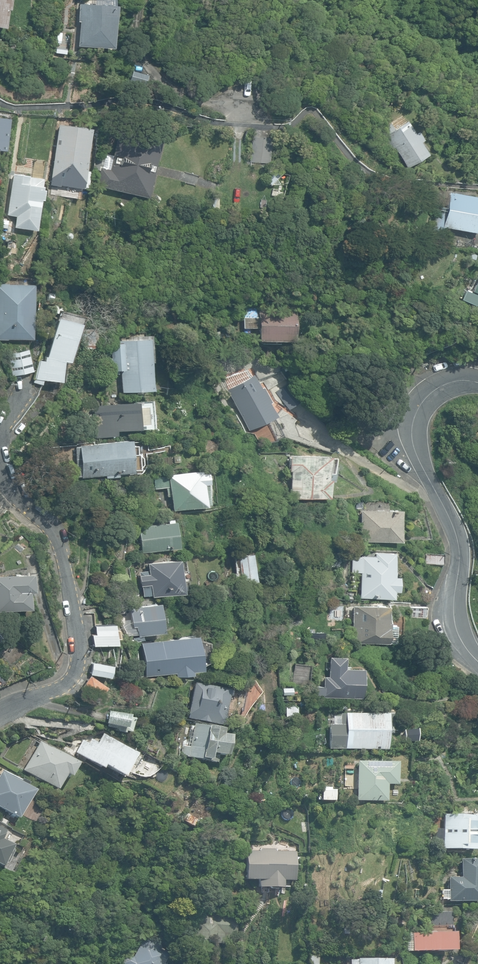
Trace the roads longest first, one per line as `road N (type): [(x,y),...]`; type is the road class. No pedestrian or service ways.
road 1 (residential): [(0,709),(68,683),(81,651),(67,575),(6,449),(3,424)]
road 2 (residential): [(477,381),(430,392),(419,404),(414,433),(462,542),(454,608),(477,654)]

